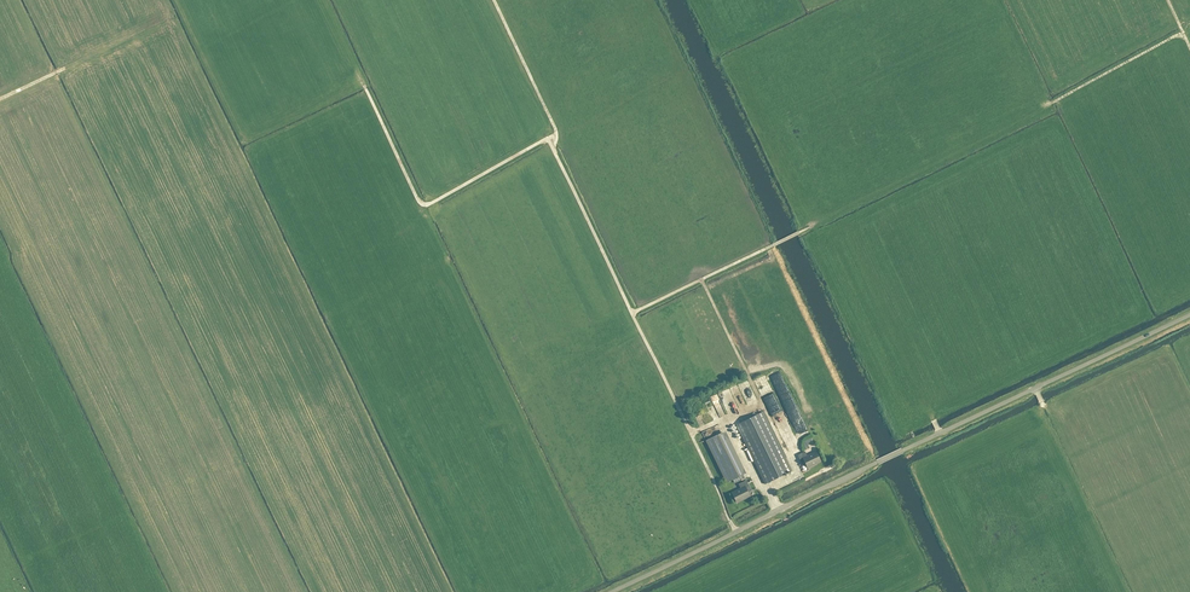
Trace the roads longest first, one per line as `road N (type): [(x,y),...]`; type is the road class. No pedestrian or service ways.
road 1 (unclassified): [(611,591),(1189,317)]
road 2 (track): [(366,90),(422,204),(552,136),(493,0)]

